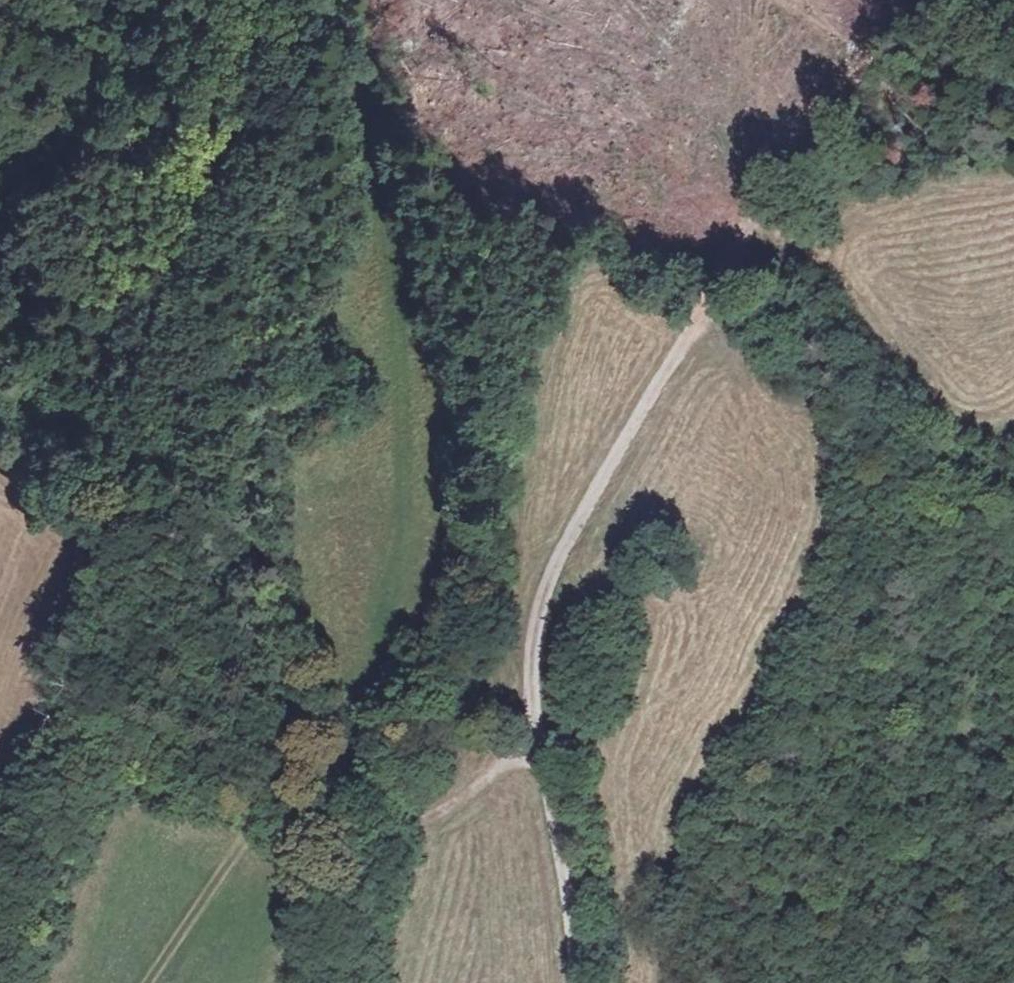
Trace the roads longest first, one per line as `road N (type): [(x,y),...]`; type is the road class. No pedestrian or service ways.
road 1 (track): [(536,755),(528,662),(547,585),(582,515),(773,197),(936,0)]
road 2 (track): [(89,740),(232,795),(387,827),(439,814),(503,764),(536,755)]
road 3 (track): [(574,982),(565,875),(536,755)]

